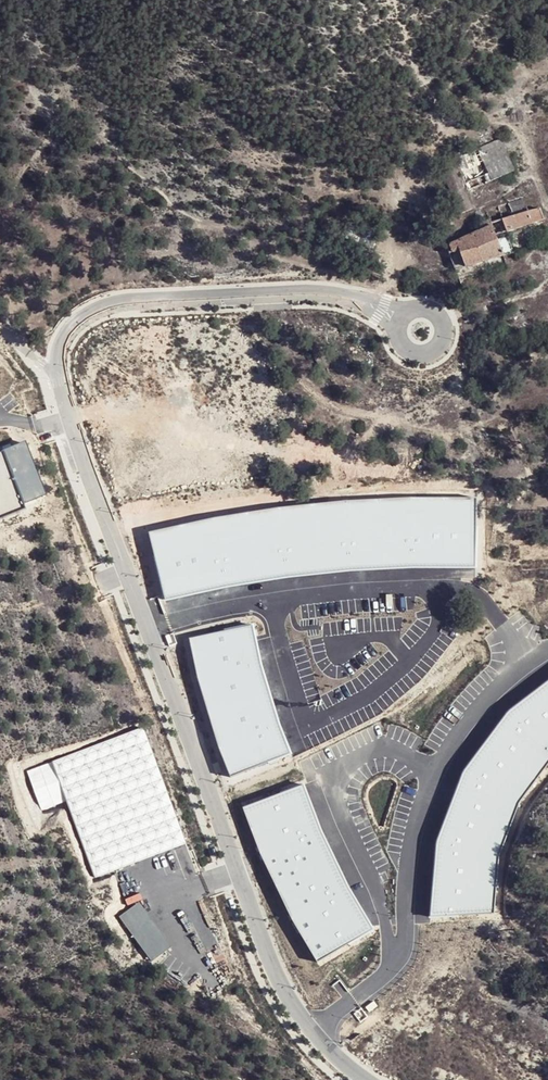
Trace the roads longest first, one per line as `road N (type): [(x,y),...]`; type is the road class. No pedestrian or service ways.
road 1 (unclassified): [(365,1079),(311,1032),(279,983),(57,371)]
road 2 (unclassified): [(57,371),(67,333),(109,305),(345,296)]

